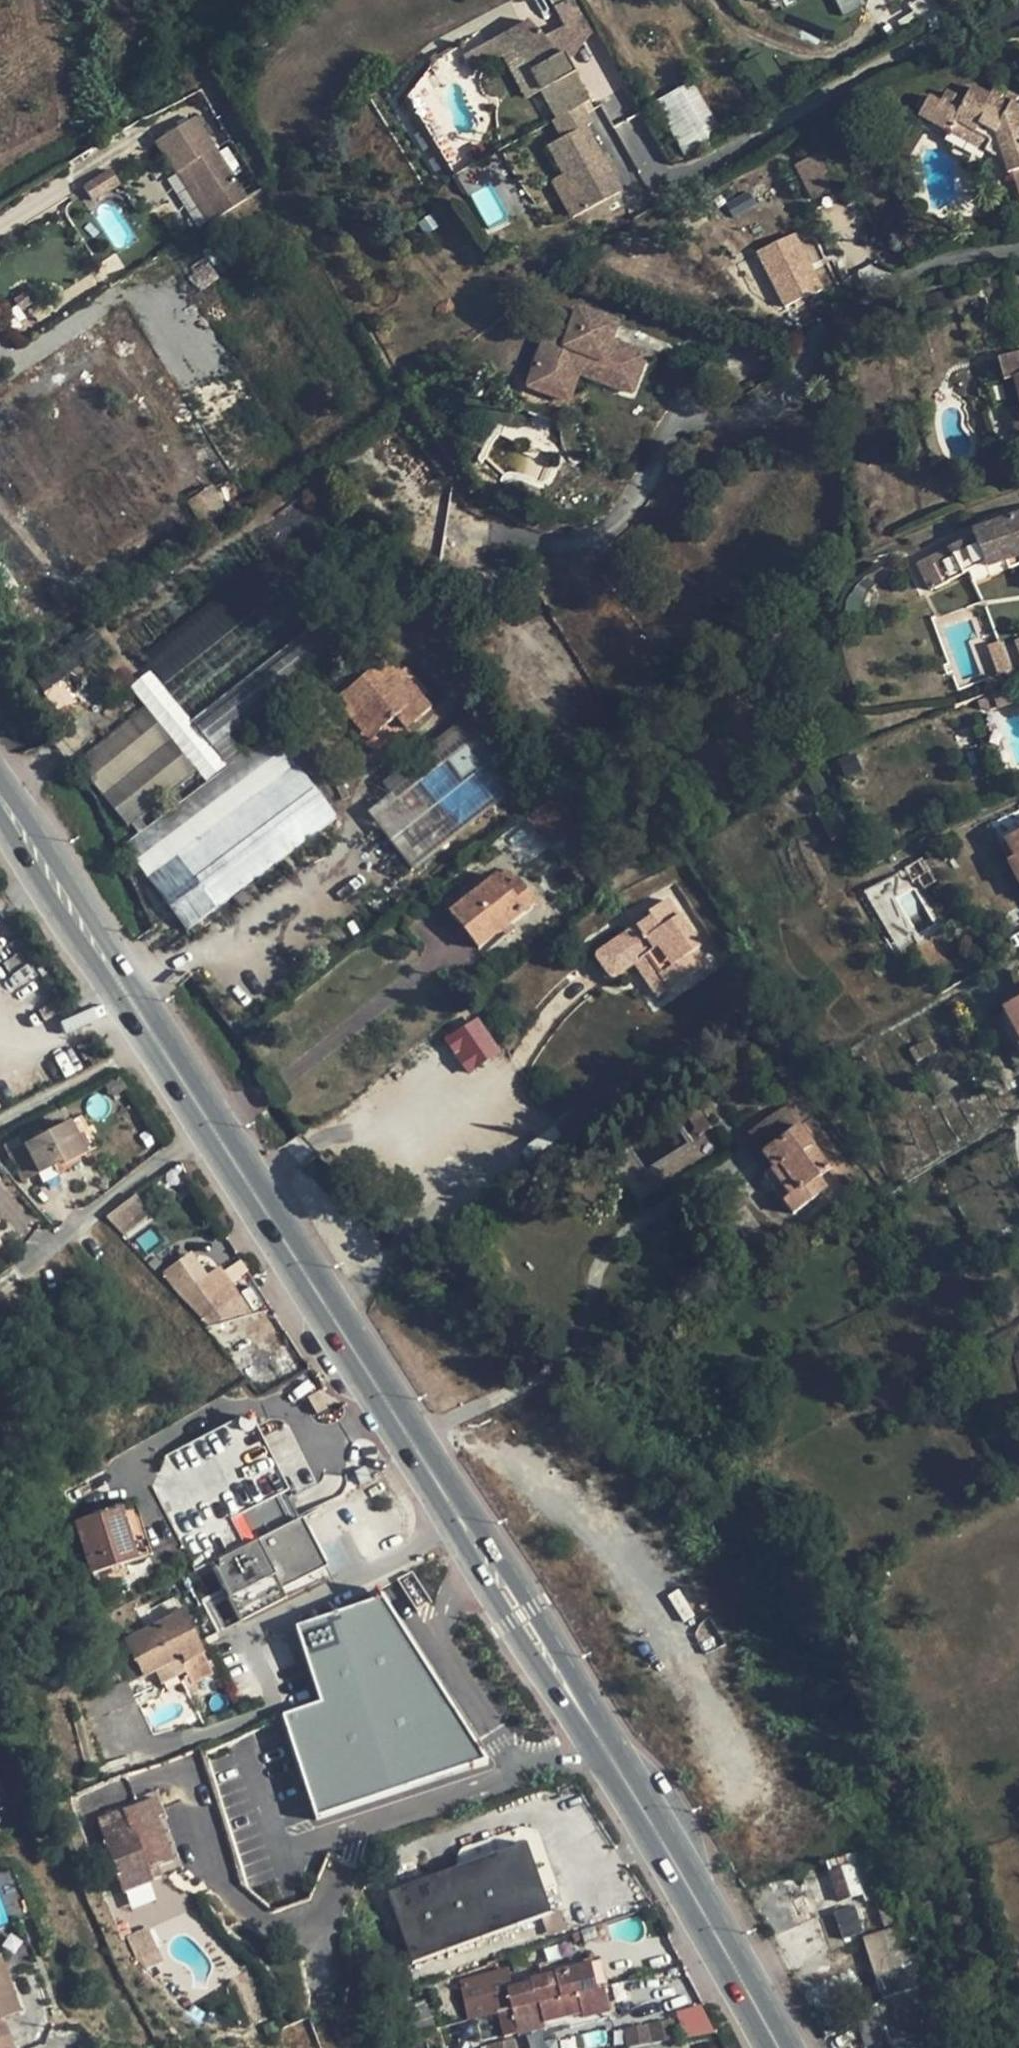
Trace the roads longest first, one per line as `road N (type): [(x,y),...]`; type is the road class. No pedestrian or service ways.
road 1 (secondary): [(0,797),(520,1617),(777,2047)]

